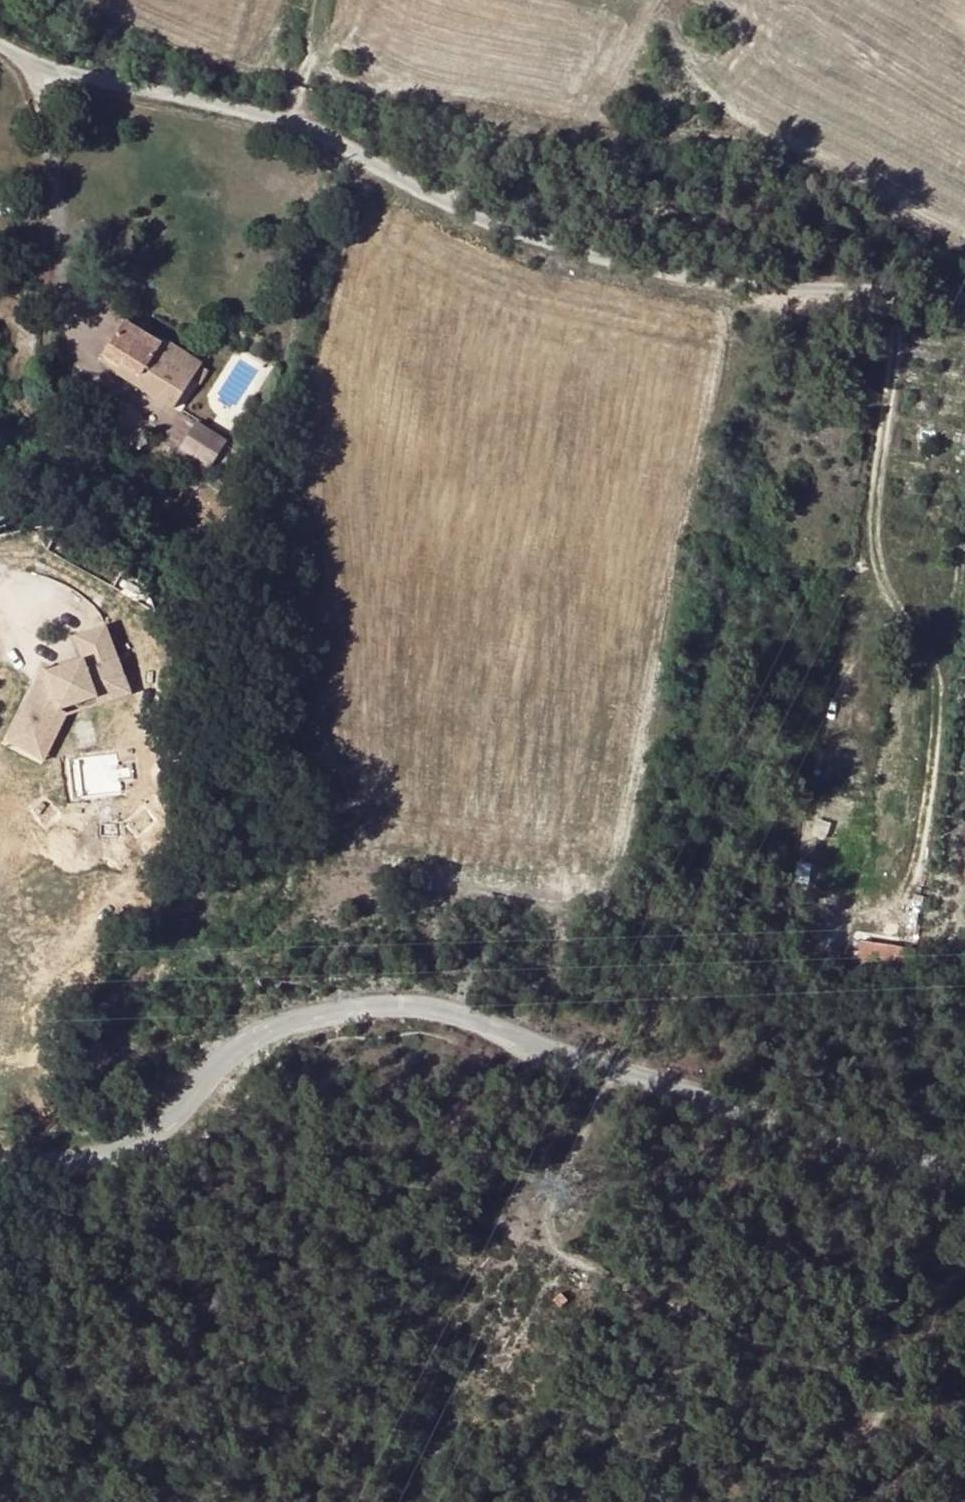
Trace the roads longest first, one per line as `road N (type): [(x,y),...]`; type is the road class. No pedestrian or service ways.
road 1 (tertiary): [(0,1158),(48,1164),(138,1144),(249,1040),(296,1019),(409,1005),(467,1012),(747,1121),(892,1159),(964,1155)]
road 2 (residential): [(964,298),(712,279),(604,258),(462,211),(292,121),(49,65),(0,43)]
road 3 (track): [(320,0),(292,121)]

